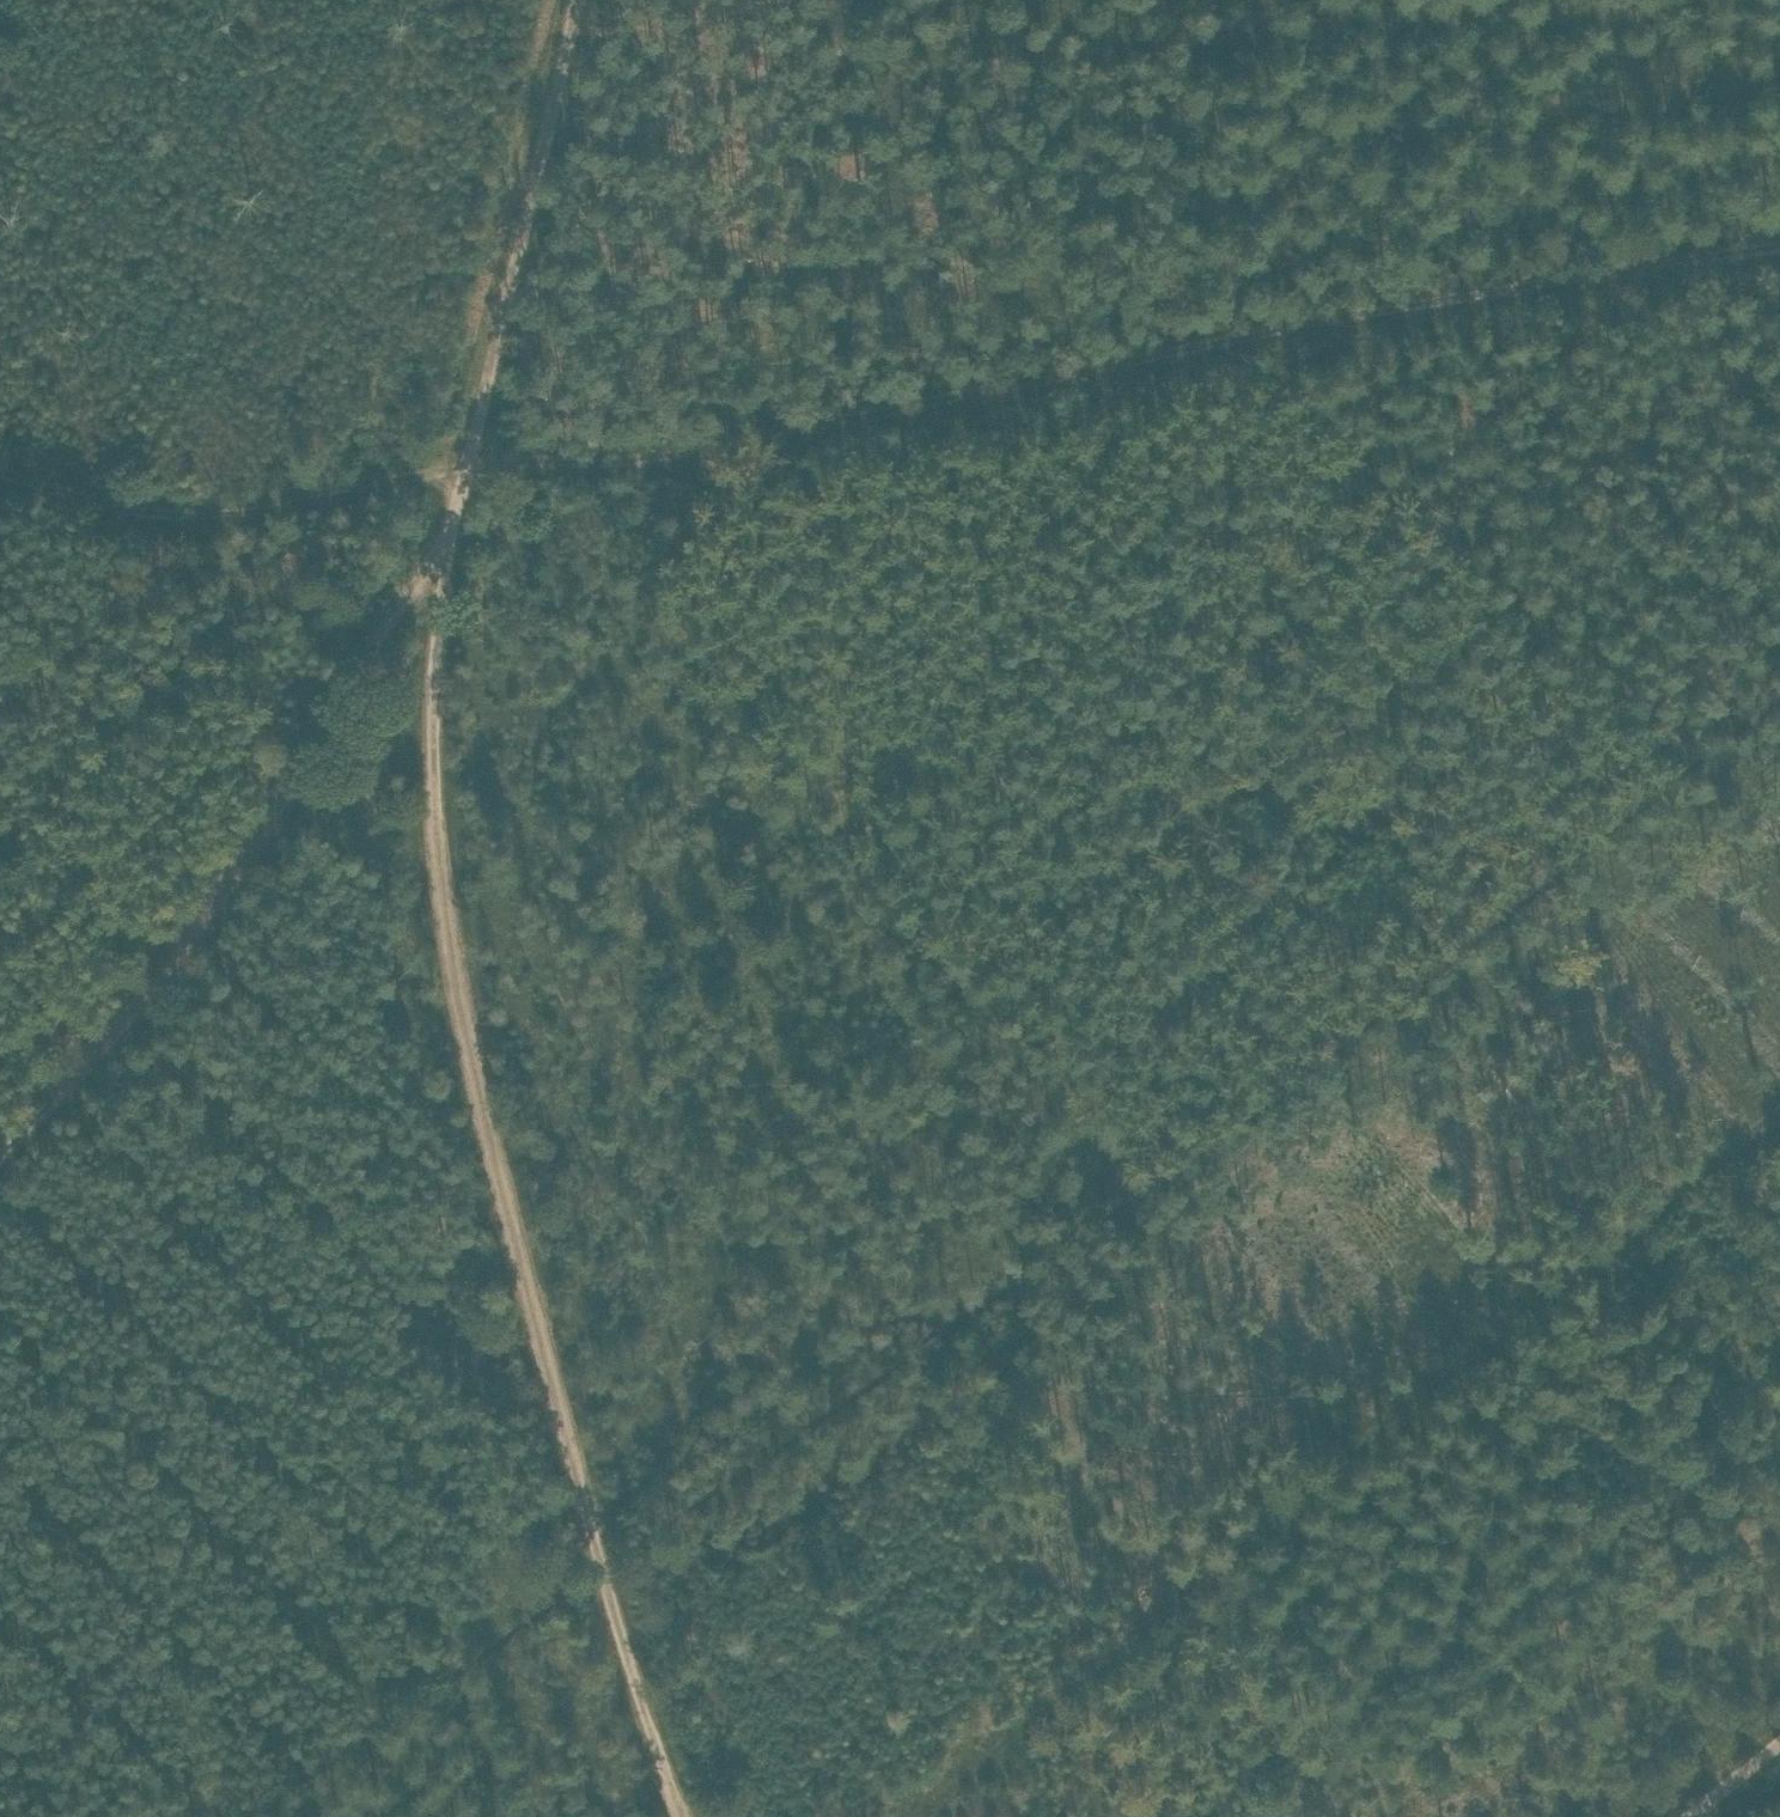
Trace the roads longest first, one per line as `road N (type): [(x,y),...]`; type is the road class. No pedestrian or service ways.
road 1 (track): [(465,466),(435,656),(437,816),(461,978),(557,1482),(666,1776)]
road 2 (track): [(1779,276),(639,458)]
road 3 (track): [(465,466),(165,1000),(0,1155)]
road 4 (track): [(567,0),(465,466)]
road 5 (track): [(639,458),(465,466)]
road 6 (track): [(1779,1735),(1680,1816)]

